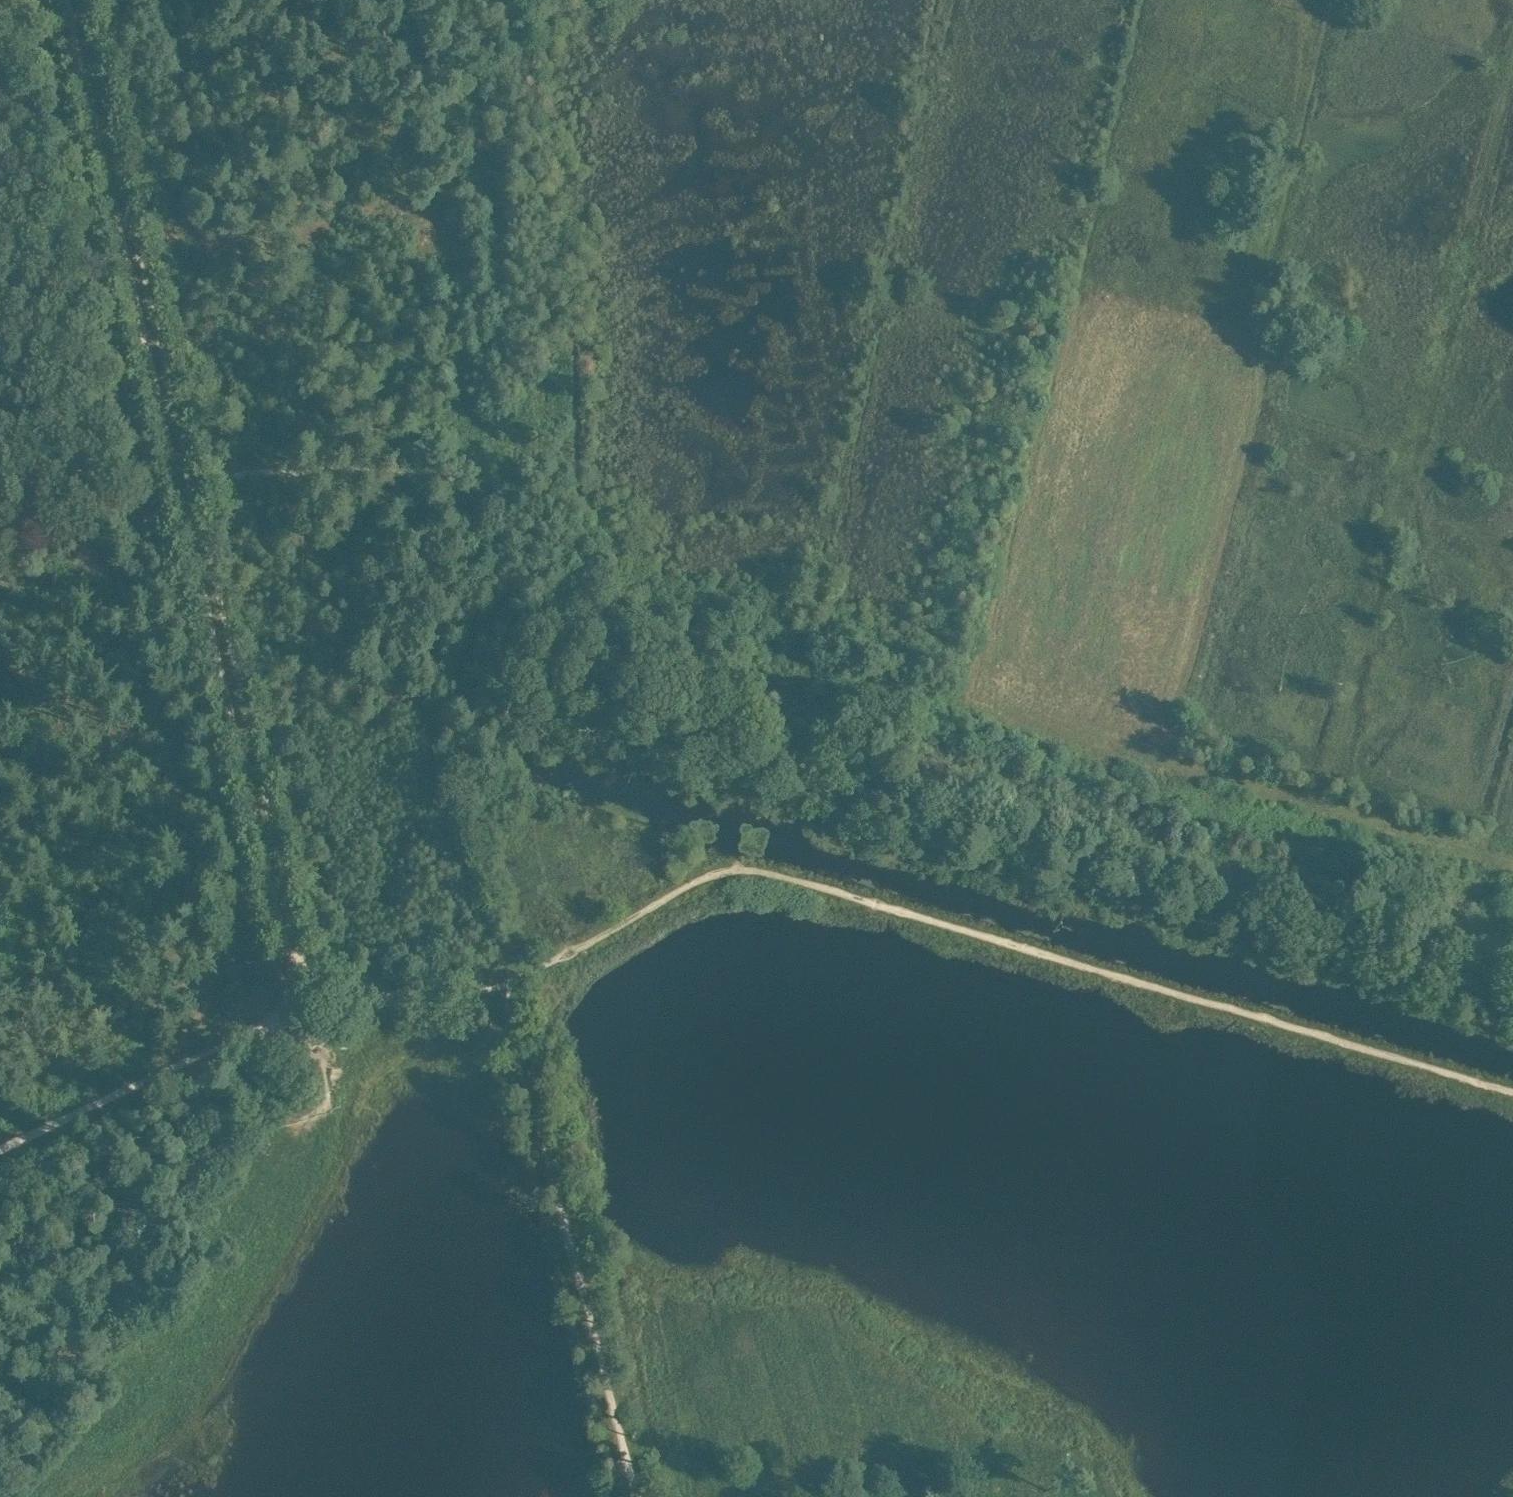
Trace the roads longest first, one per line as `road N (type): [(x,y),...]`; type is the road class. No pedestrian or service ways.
road 1 (track): [(64,0),(287,995)]

